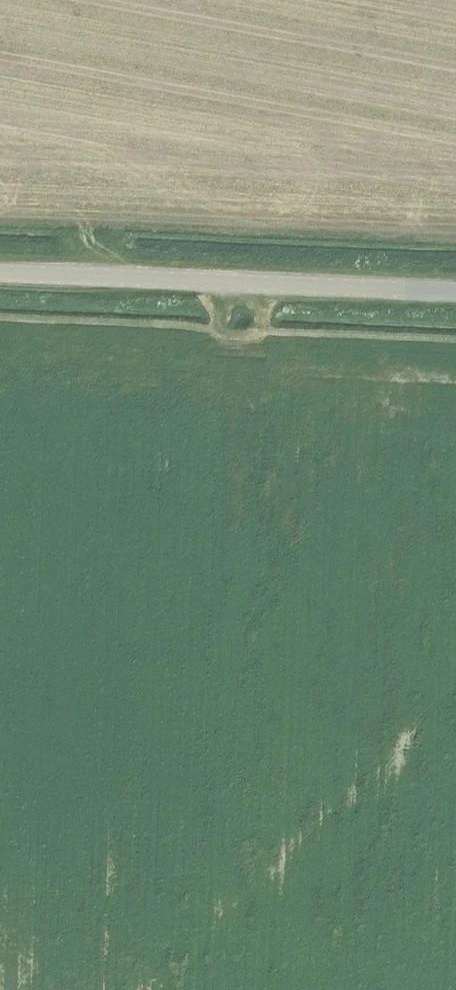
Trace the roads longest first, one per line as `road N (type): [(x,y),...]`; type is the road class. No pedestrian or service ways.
road 1 (tertiary): [(0,275),(455,295)]

